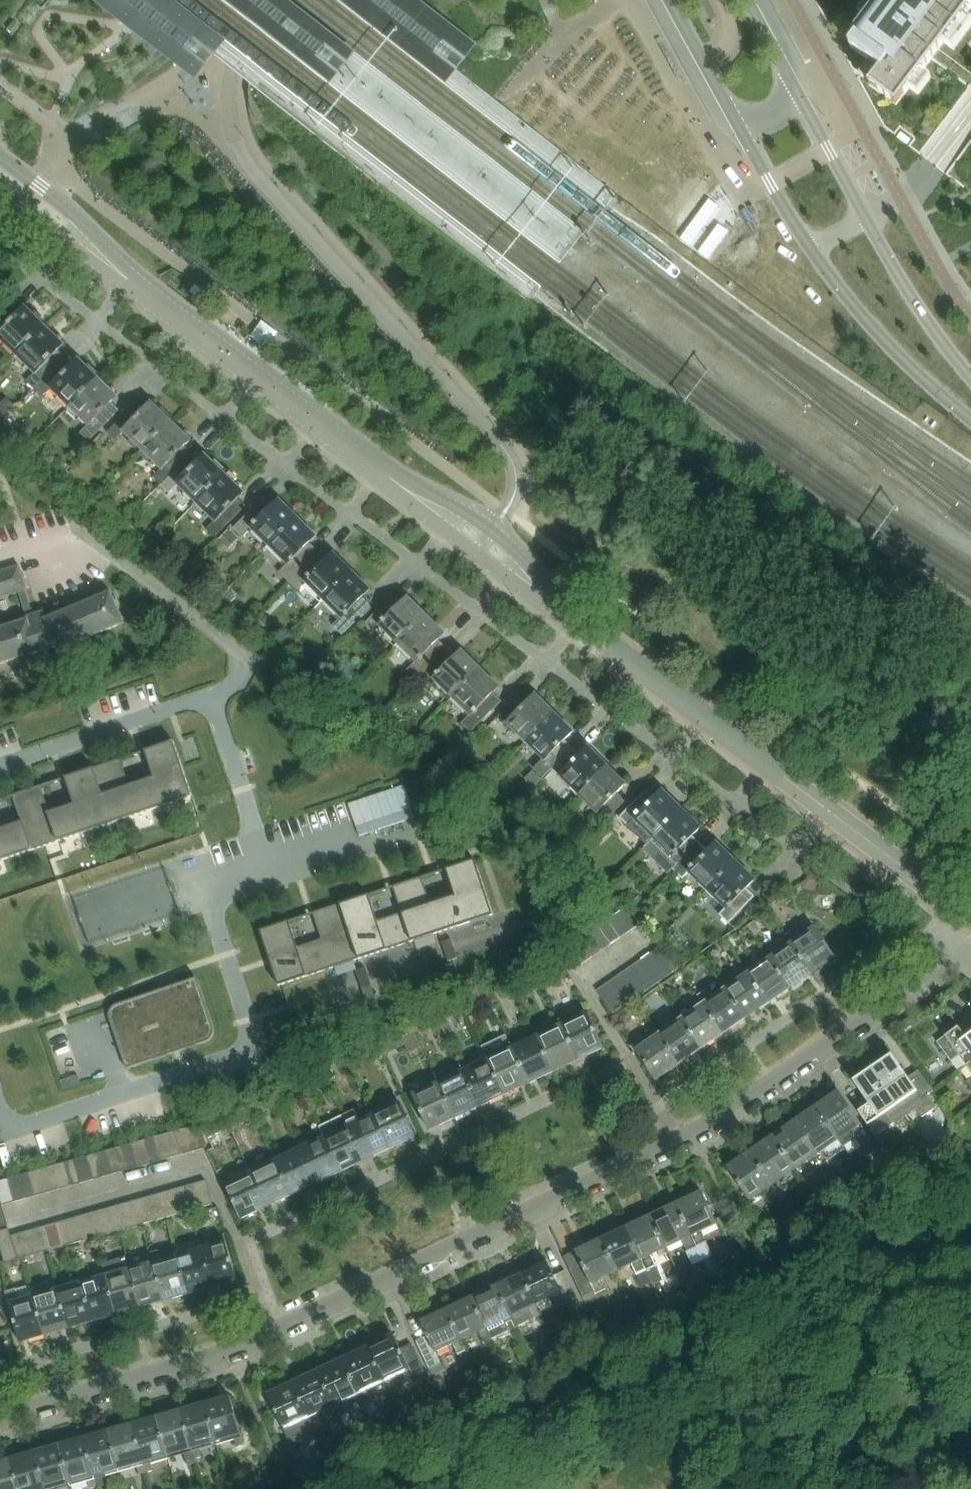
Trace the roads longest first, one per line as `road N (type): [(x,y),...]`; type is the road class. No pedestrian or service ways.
road 1 (residential): [(0,1419),(233,1355),(679,1145),(970,949)]
road 2 (tertiary): [(970,921),(130,283)]
road 3 (secondary): [(812,247),(875,332),(970,415)]
road 4 (secondary): [(970,377),(918,309),(865,217)]
road 5 (tertiary): [(130,283),(68,215),(0,160)]
road 6 (tertiary): [(0,200),(130,283)]
road 7 (secondary): [(737,121),(812,247)]
road 8 (secondary): [(865,217),(796,89)]
road 9 (secondary): [(671,0),(737,121)]

